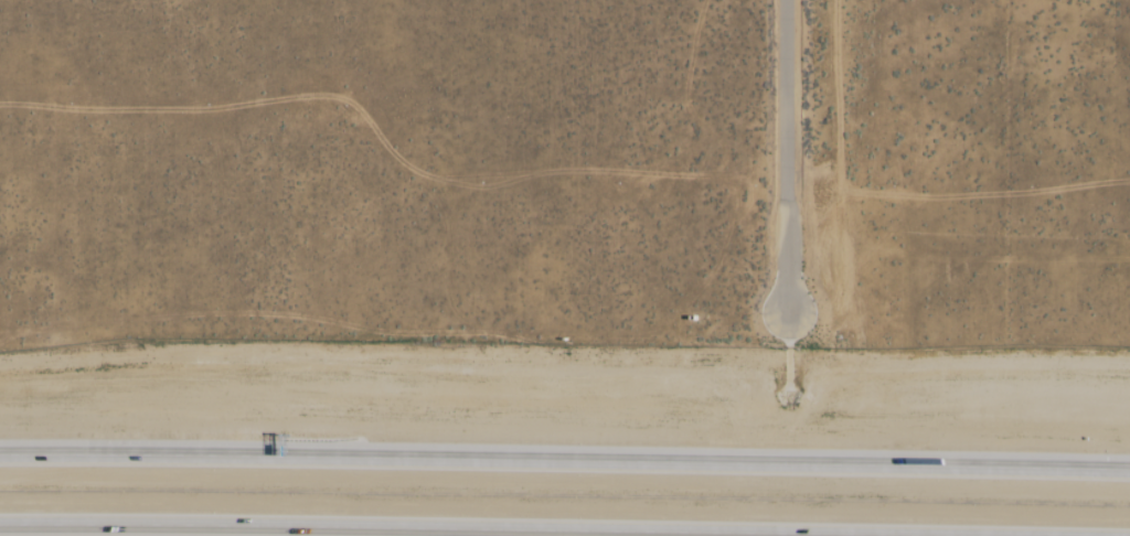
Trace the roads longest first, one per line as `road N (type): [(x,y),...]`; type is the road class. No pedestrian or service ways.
road 1 (motorway): [(1129,472),(0,454)]
road 2 (motorway): [(0,525),(700,535)]
road 3 (residential): [(789,309),(787,0)]

